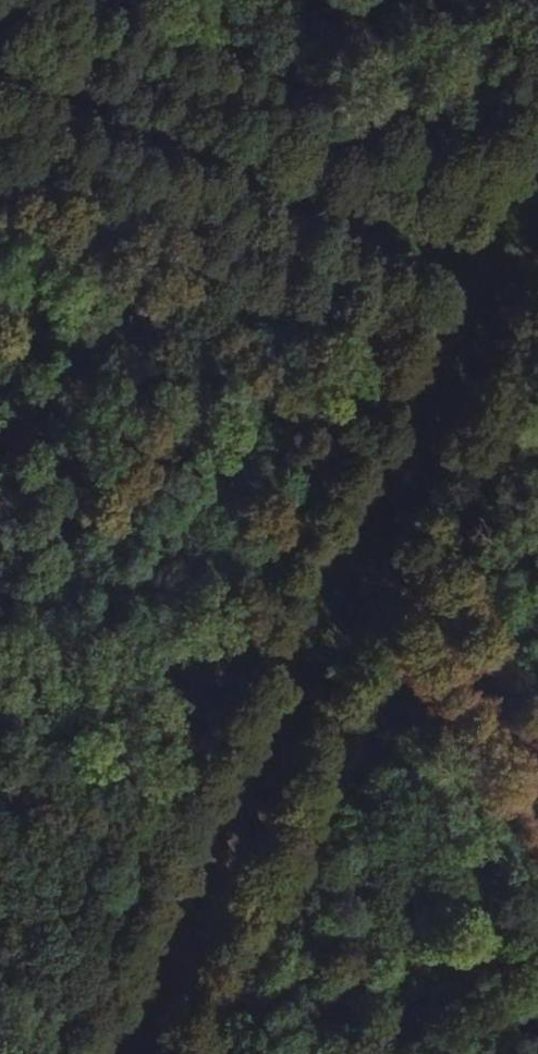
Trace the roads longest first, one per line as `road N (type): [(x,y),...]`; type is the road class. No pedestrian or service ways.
road 1 (track): [(127,1053),(537,180)]
road 2 (track): [(494,273),(0,72)]
road 3 (track): [(379,519),(537,774)]

